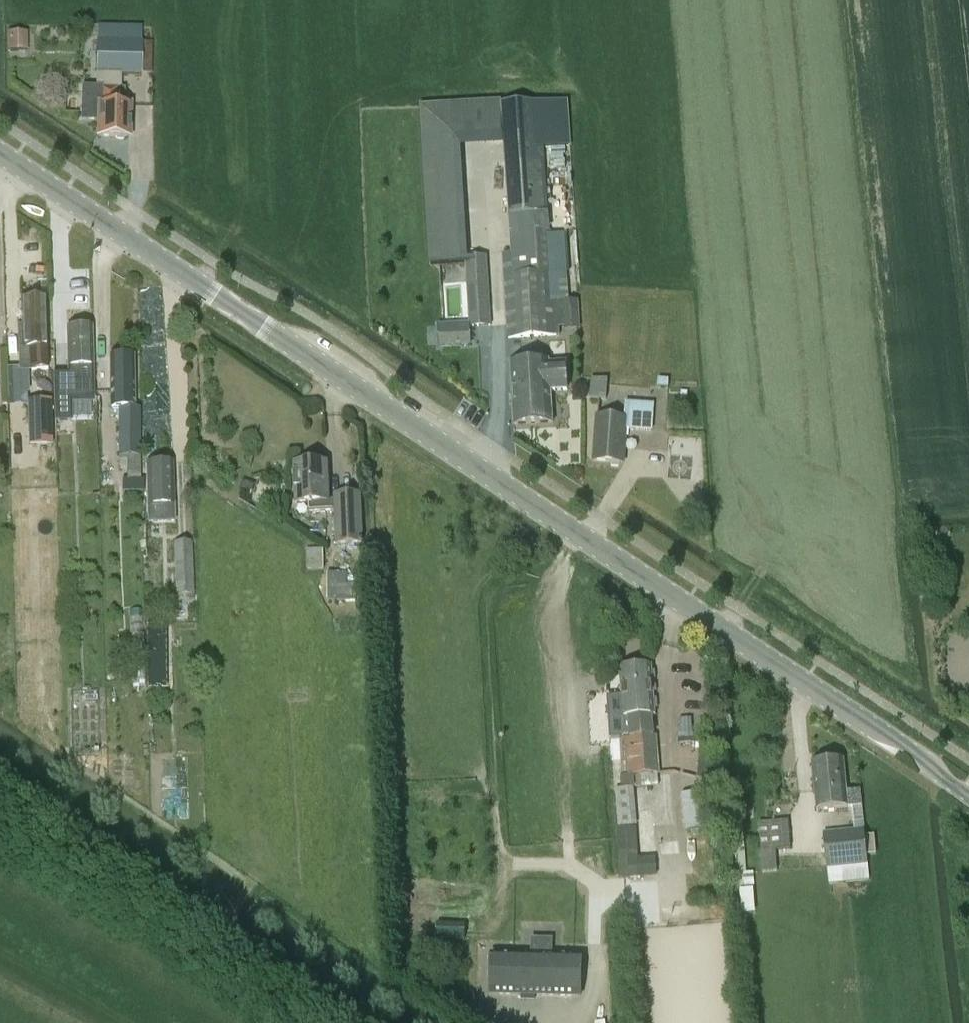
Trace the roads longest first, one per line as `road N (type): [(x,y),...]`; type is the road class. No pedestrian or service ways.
road 1 (primary): [(968,794),(0,155)]
road 2 (unclassified): [(355,1022),(0,781)]

